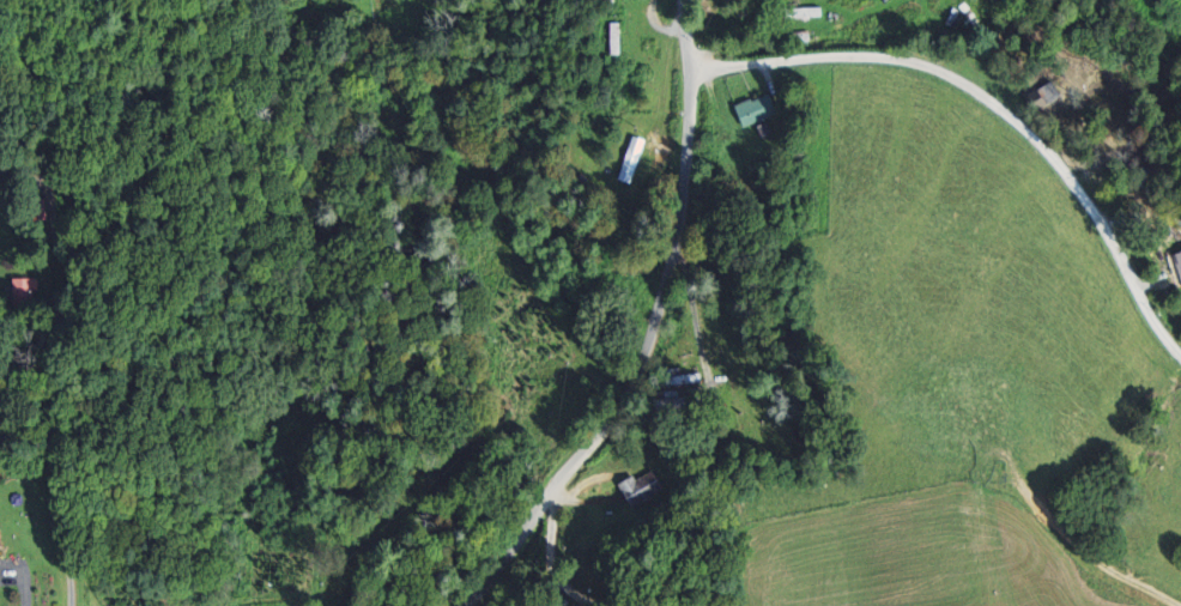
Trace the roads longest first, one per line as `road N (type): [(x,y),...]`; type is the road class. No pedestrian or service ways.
road 1 (residential): [(467,605),(608,428),(647,357),(679,231),(690,98),(687,0)]

